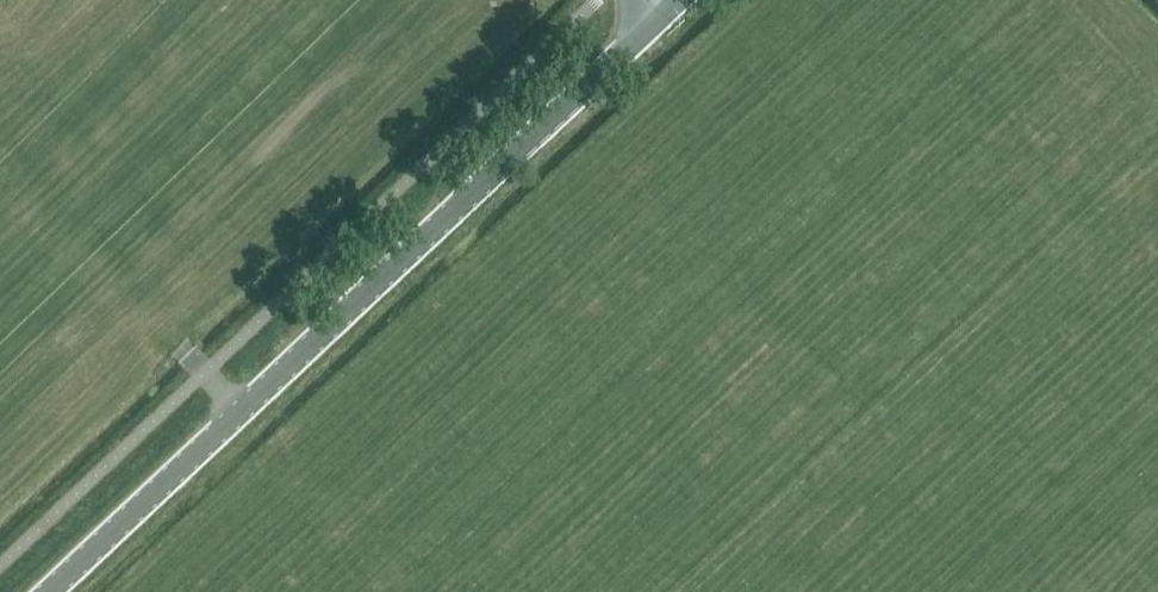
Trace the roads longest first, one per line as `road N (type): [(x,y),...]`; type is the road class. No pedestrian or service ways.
road 1 (secondary): [(49,591),(661,12)]

